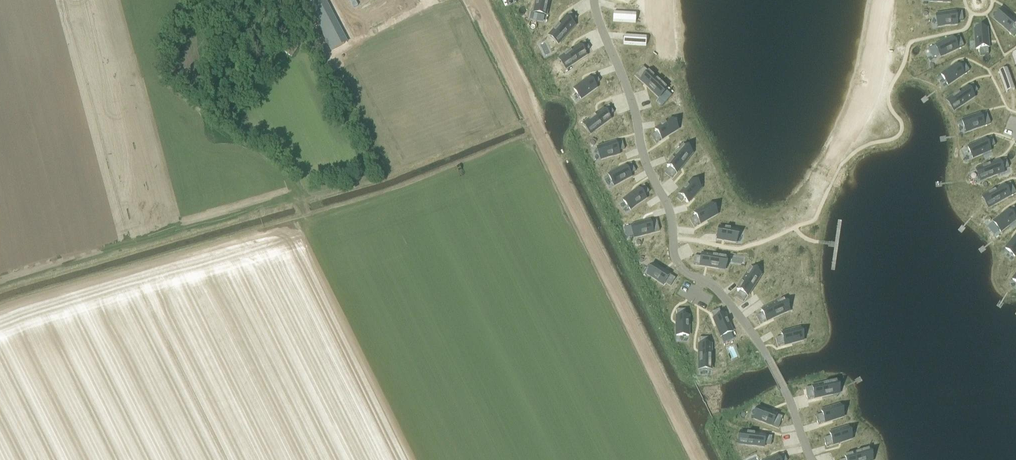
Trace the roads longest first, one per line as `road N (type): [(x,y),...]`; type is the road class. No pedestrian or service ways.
road 1 (unclassified): [(702,459),(477,0)]
road 2 (track): [(372,459),(271,257),(0,334)]
road 3 (track): [(439,459),(299,199)]
road 4 (track): [(308,220),(543,135)]

